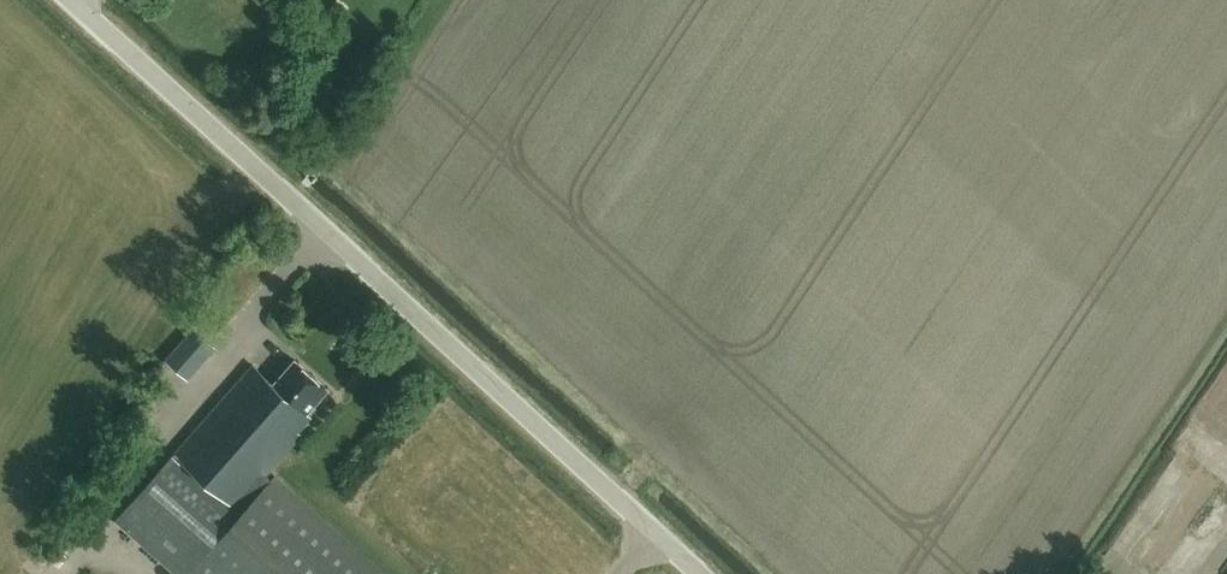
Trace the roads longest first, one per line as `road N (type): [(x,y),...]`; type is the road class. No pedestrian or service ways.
road 1 (unclassified): [(699,573),(72,0)]

